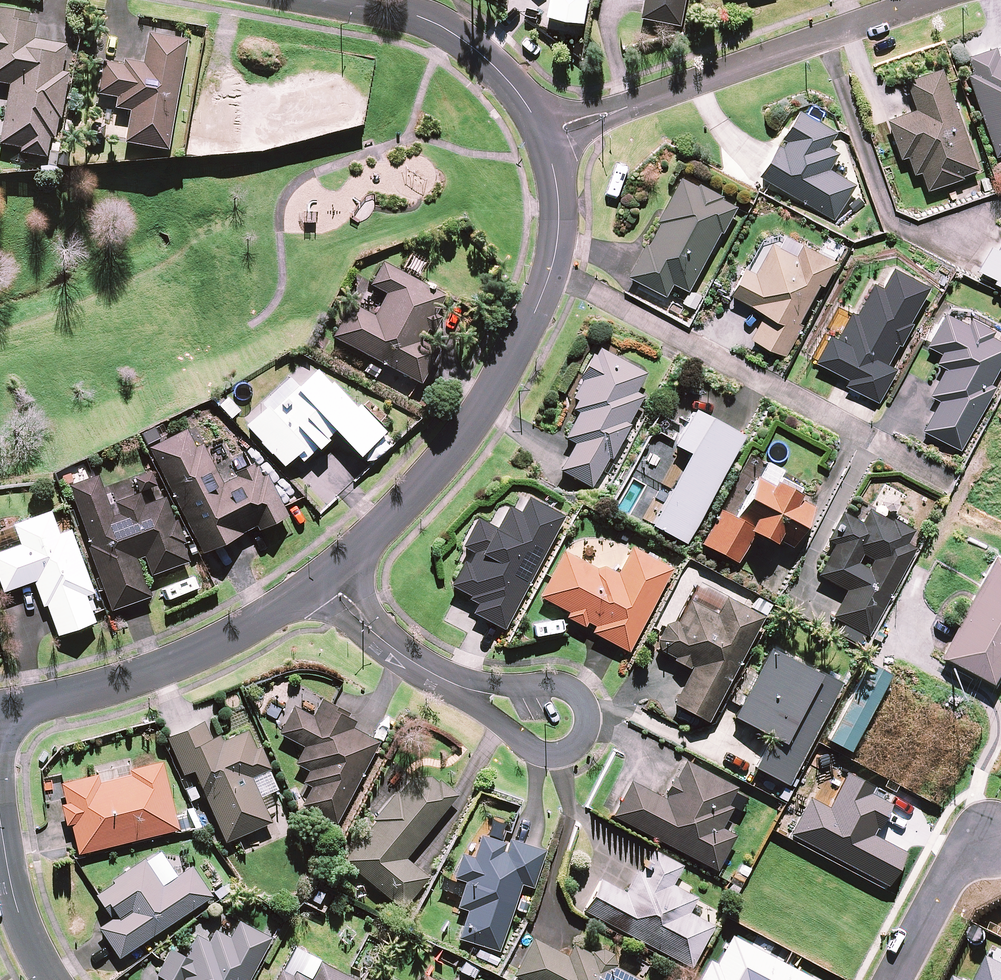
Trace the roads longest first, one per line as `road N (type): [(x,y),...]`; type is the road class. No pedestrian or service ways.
road 1 (residential): [(550,271),(945,477)]
road 2 (residential): [(925,0),(544,138)]
road 3 (residential): [(325,581),(436,474),(496,391),(550,271)]
road 4 (residential): [(0,711),(87,695),(207,651),(325,581)]
road 5 (residential): [(544,138),(504,78),(460,41),(409,18),(313,0)]
road 6 (residential): [(463,688),(568,686),(585,697),(594,721),(584,743),(563,755),(539,753),(496,719)]
road 7 (residential): [(463,688),(412,662),(325,581)]
road 8 (residential): [(991,839),(947,875),(892,979)]
road 9 (residential): [(54,979),(18,912),(0,820)]
road 10 (residential): [(550,271),(559,214),(544,138)]

